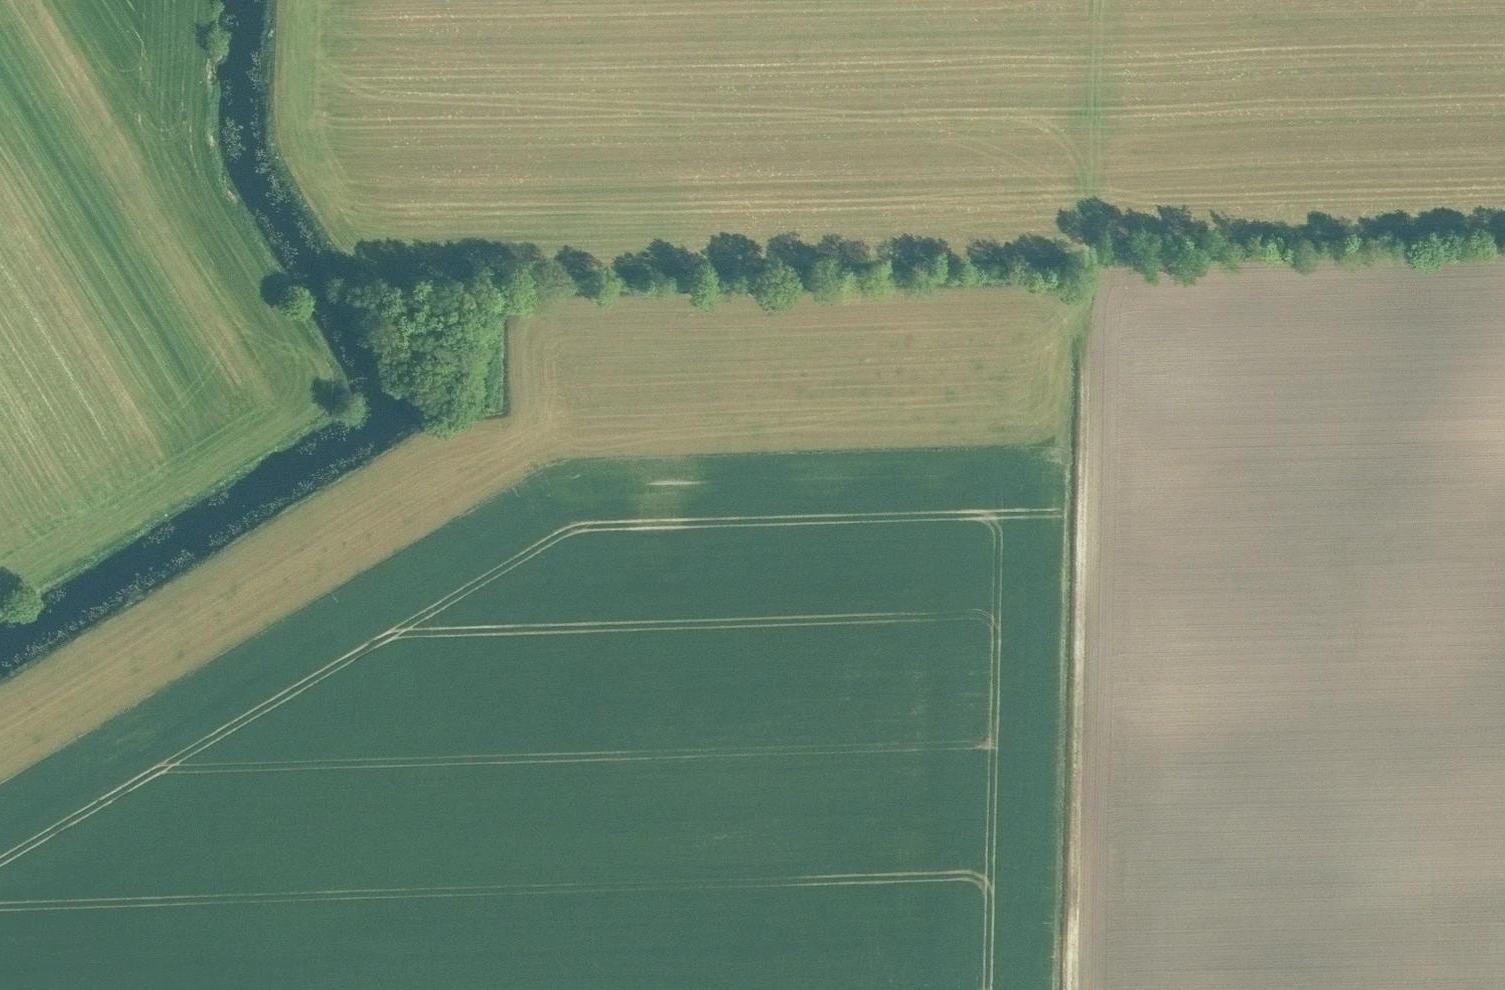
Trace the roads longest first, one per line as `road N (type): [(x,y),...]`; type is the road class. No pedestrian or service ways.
road 1 (track): [(1078,989),(1105,0)]

